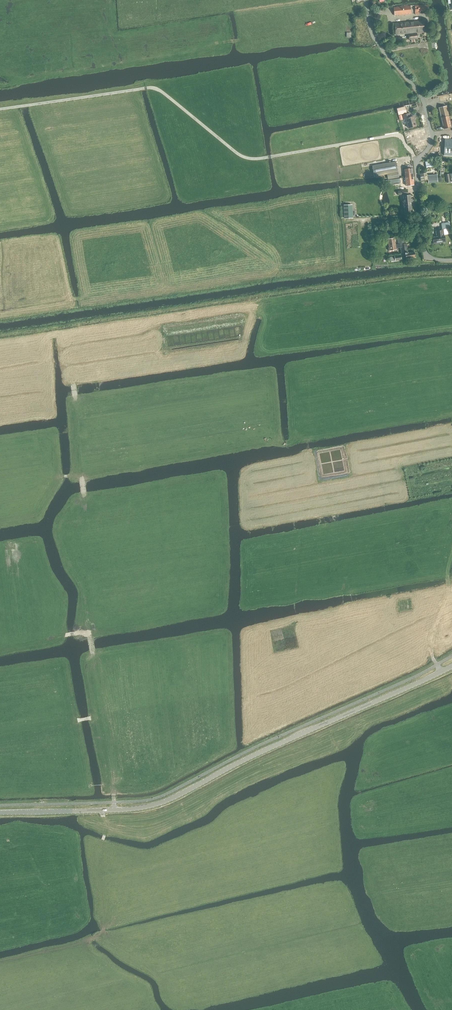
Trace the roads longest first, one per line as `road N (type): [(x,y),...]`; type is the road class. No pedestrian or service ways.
road 1 (tertiary): [(0,813),(151,806),(451,668)]
road 2 (track): [(0,109),(154,88),(252,160),(395,134),(419,159)]
road 3 (residential): [(451,260),(425,253),(416,168),(432,133),(420,94),(376,37),(365,0)]

